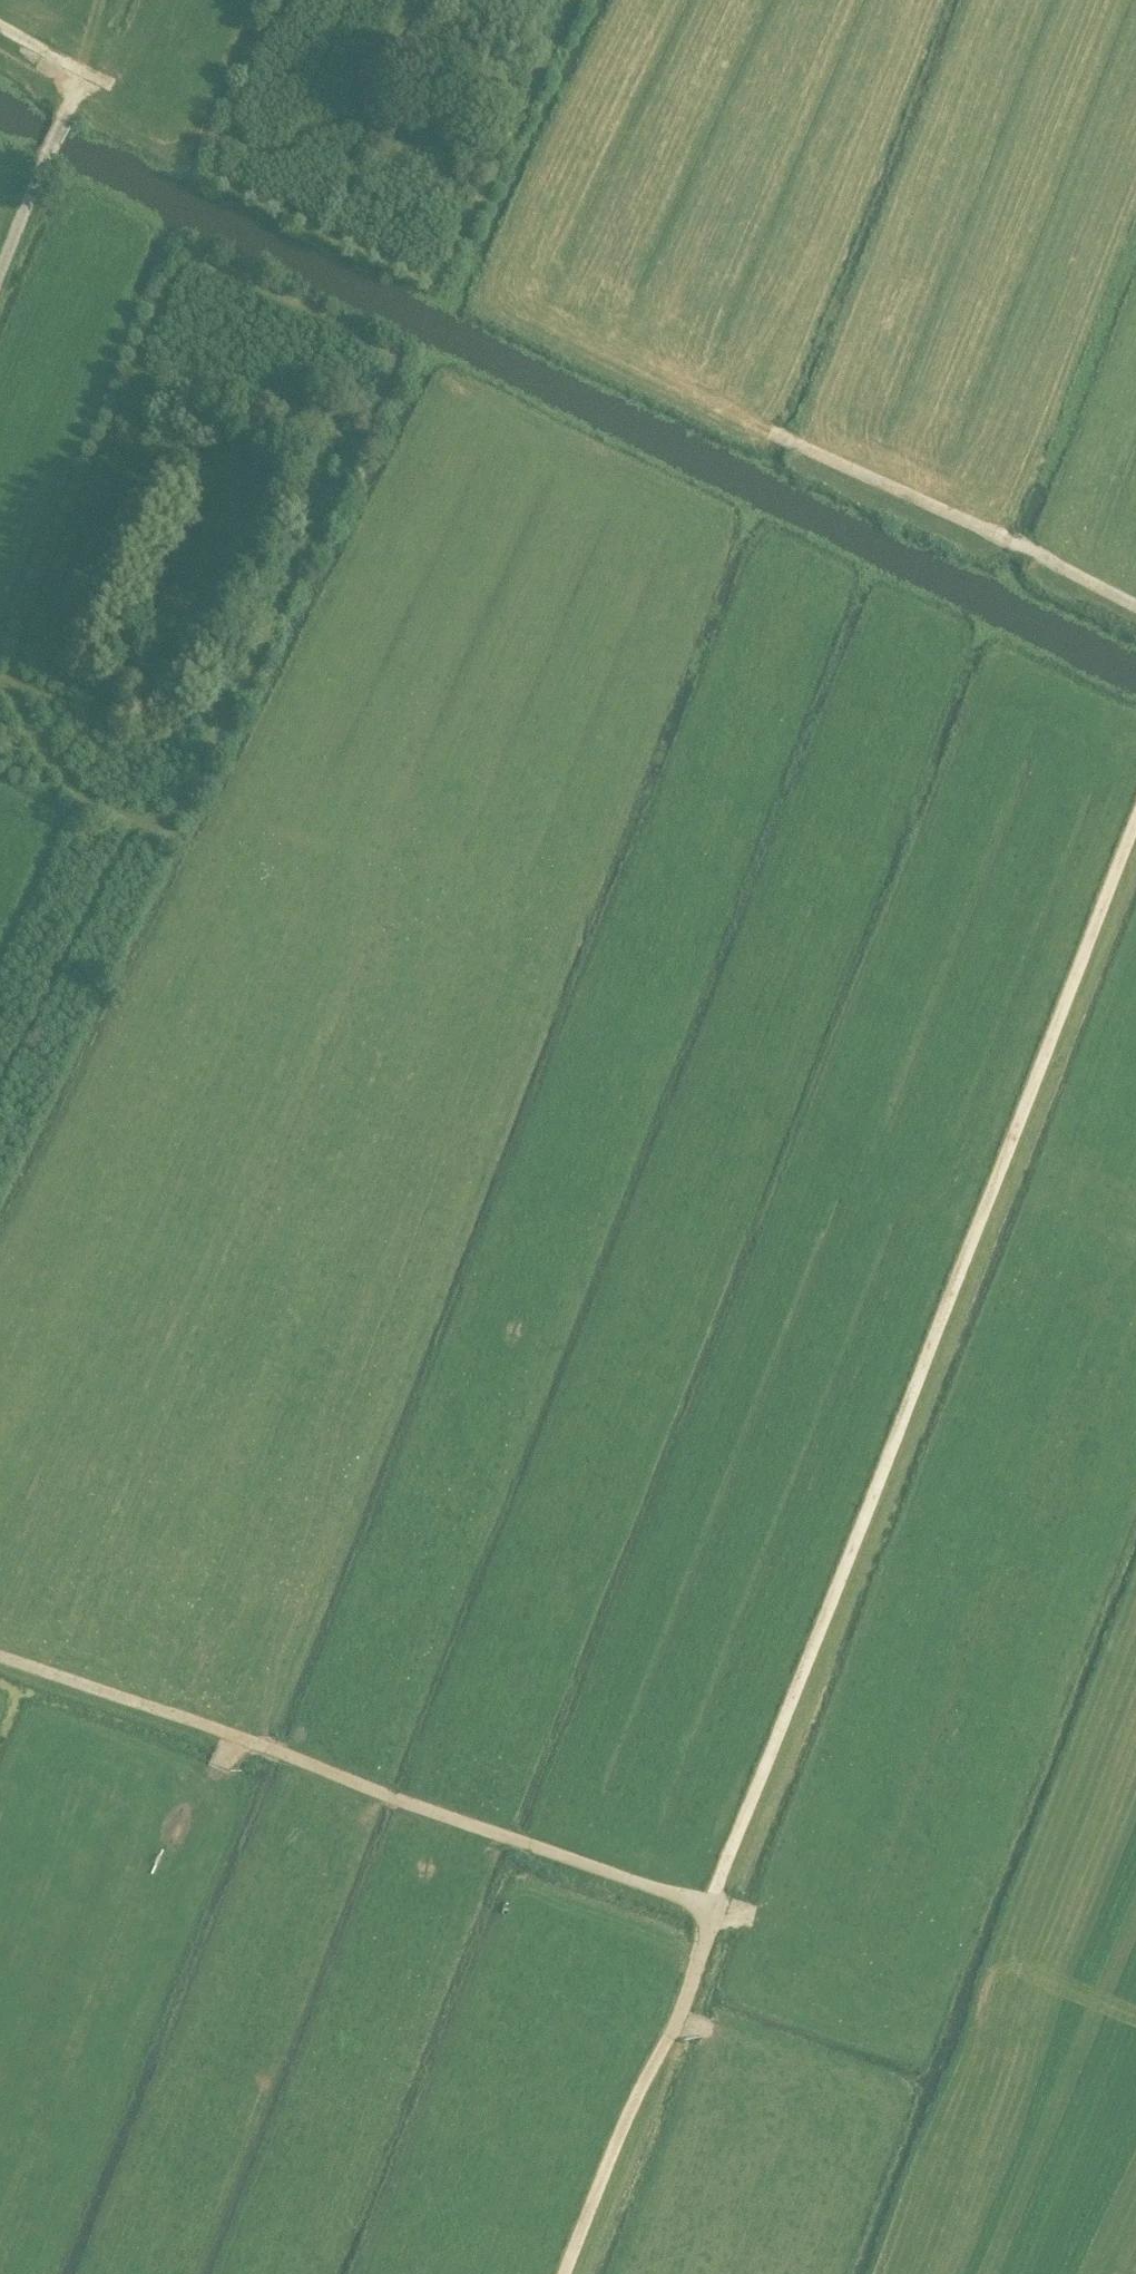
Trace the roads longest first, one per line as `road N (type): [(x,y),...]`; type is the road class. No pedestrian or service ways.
road 1 (track): [(564,2273),(640,2087),(670,2039),(717,1886),(1135,823)]
road 2 (track): [(712,1916),(0,1660)]
road 3 (track): [(1135,617),(786,450)]
road 4 (track): [(0,274),(82,79),(0,30)]

